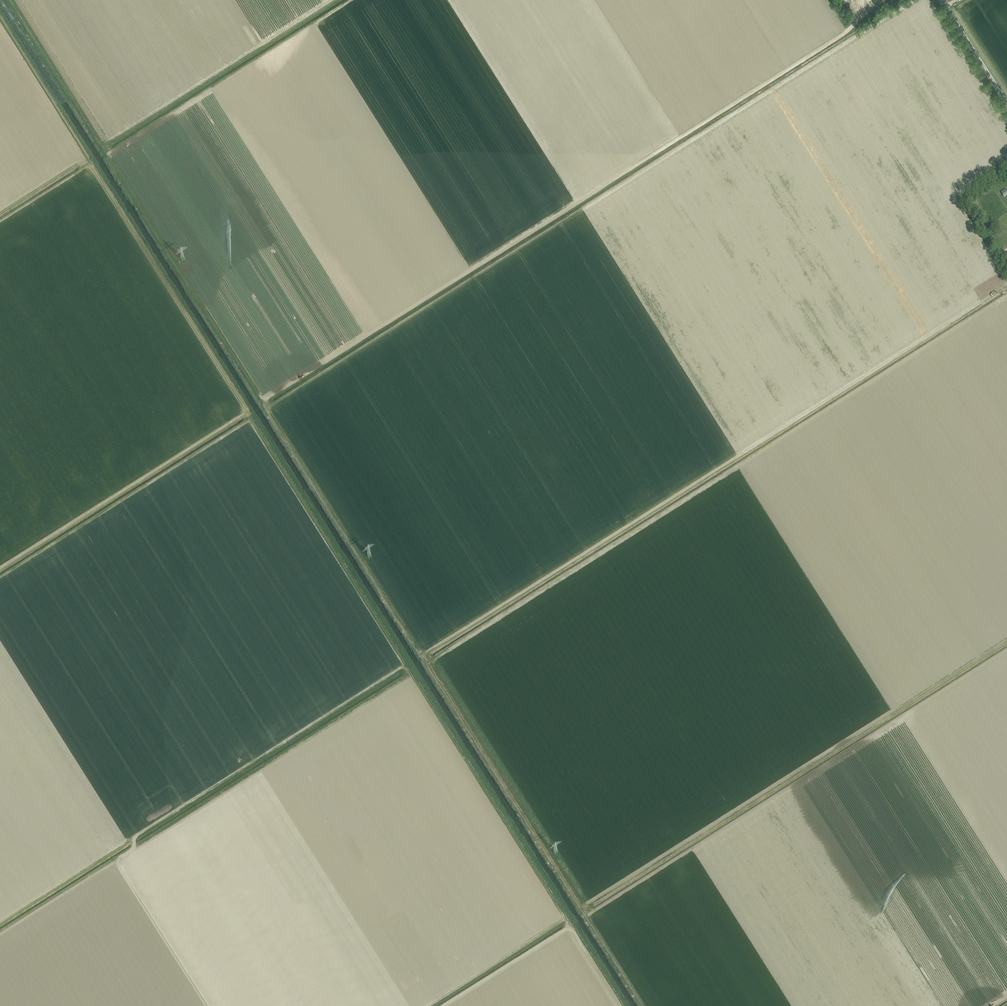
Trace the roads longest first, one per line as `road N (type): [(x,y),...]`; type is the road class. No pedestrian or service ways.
road 1 (unclassified): [(1006,104),(941,0)]

